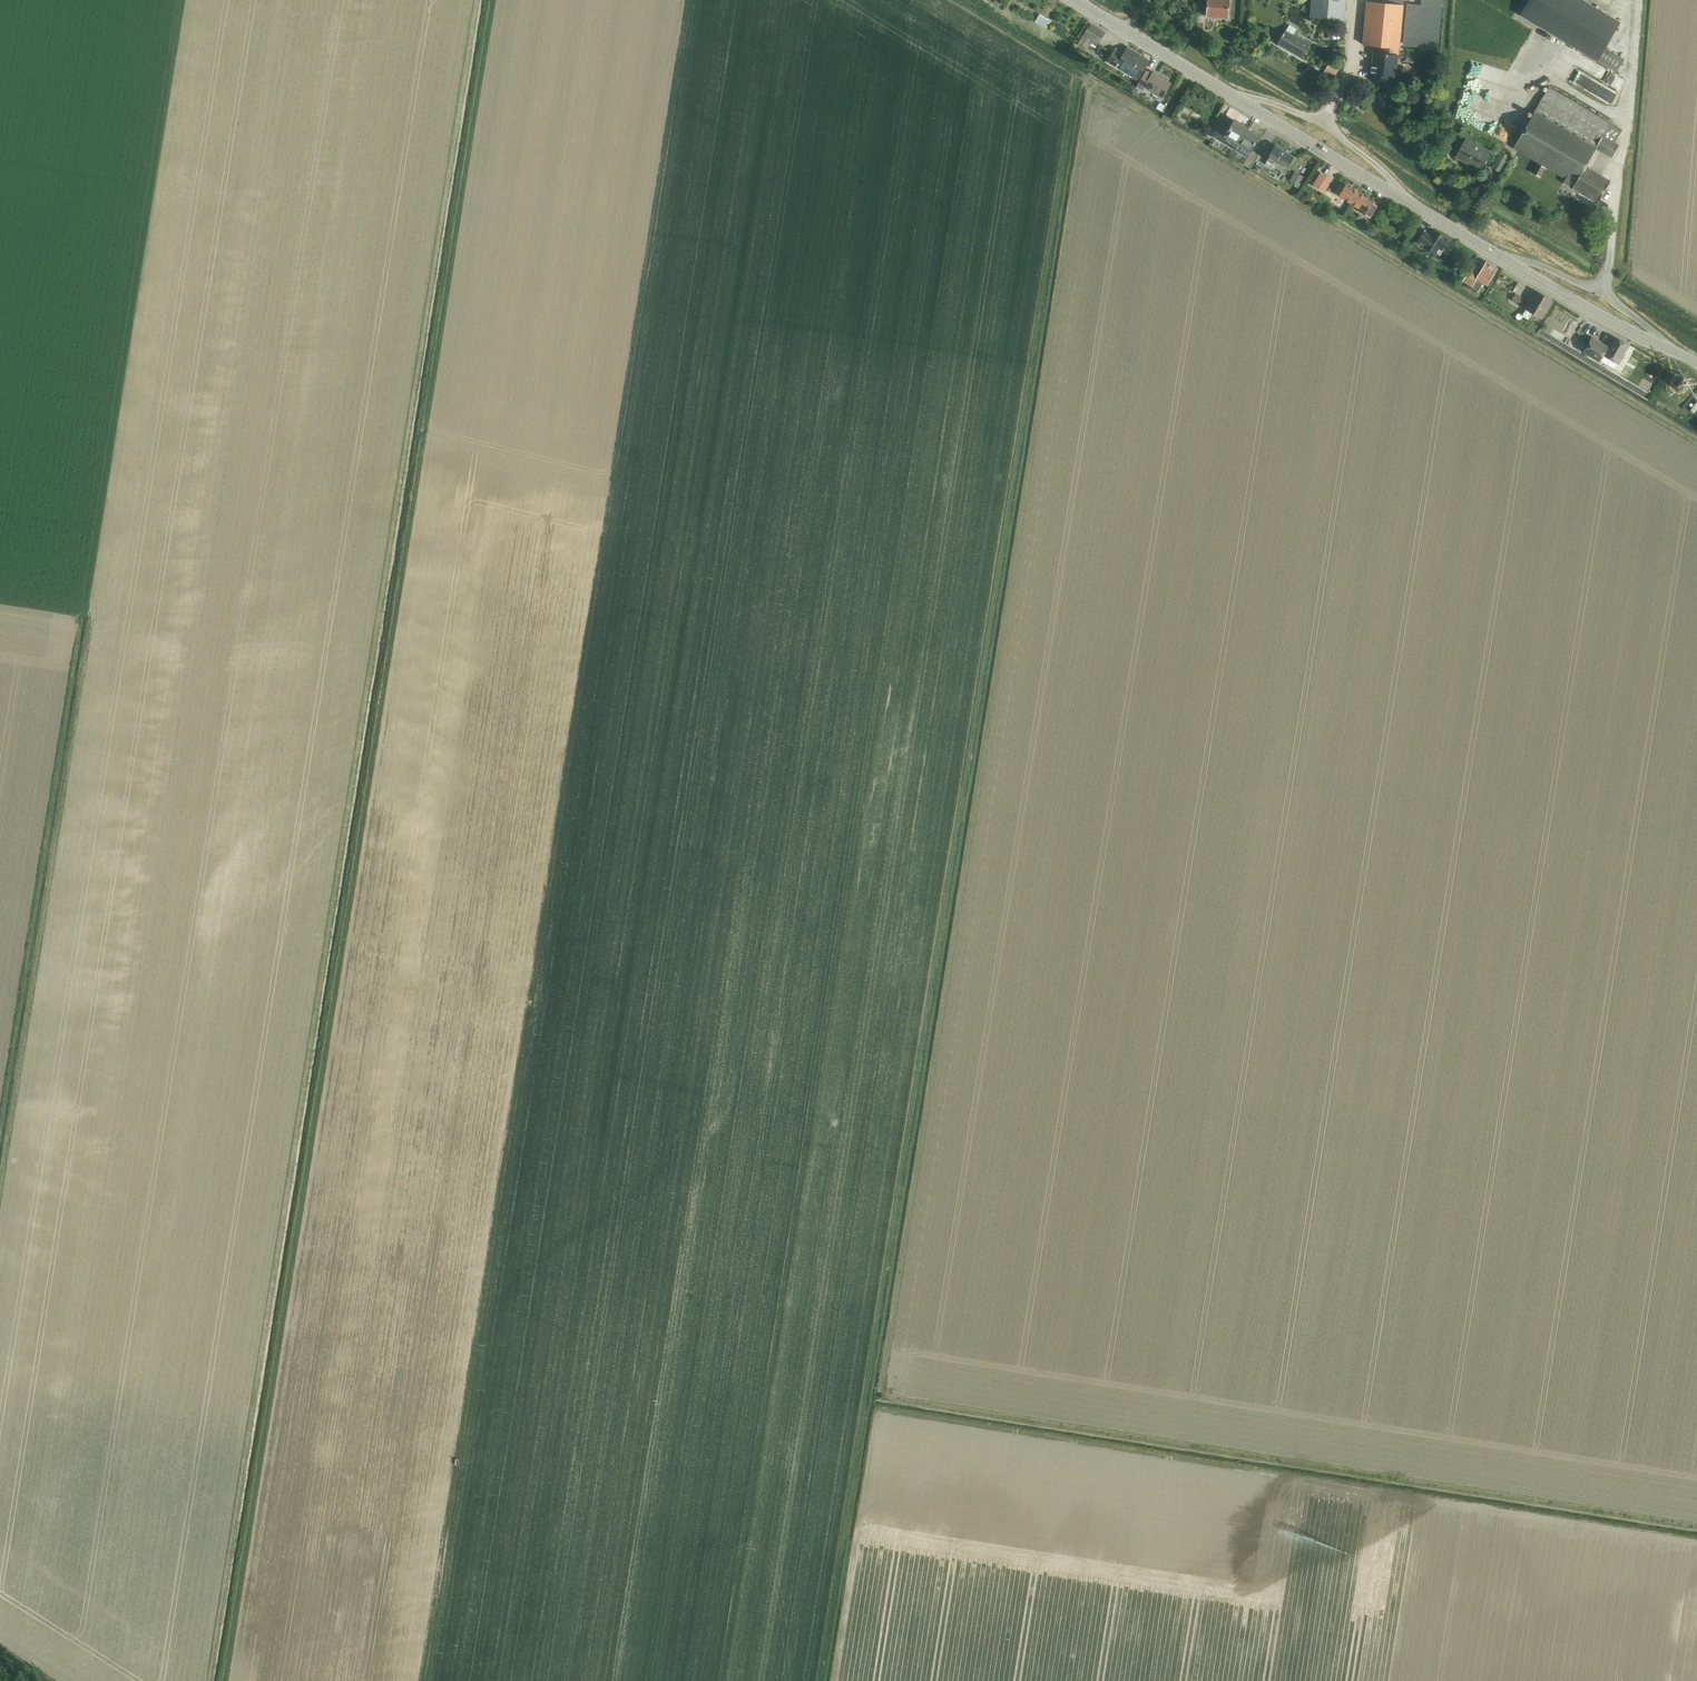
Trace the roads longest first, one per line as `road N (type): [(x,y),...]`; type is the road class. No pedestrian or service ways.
road 1 (tertiary): [(1696,368),(1070,0)]

